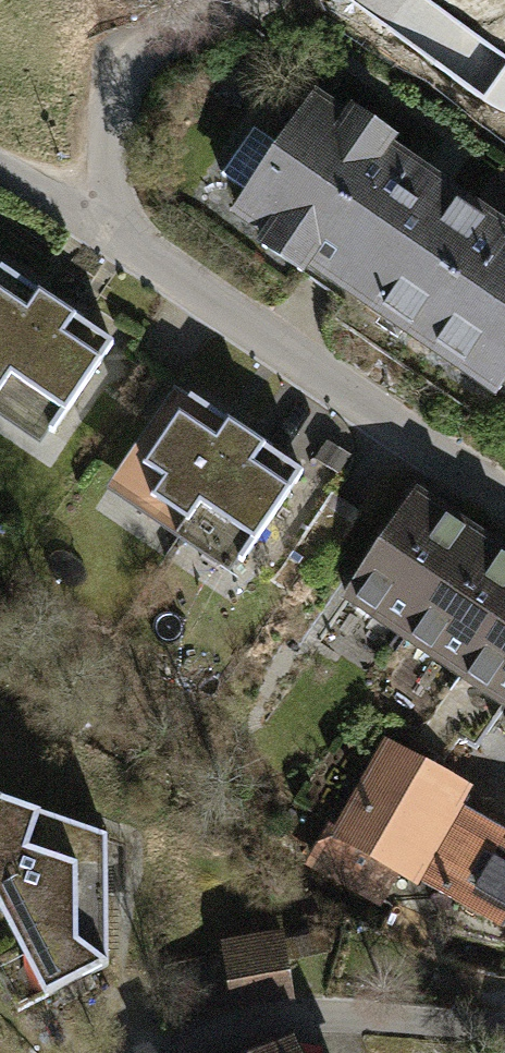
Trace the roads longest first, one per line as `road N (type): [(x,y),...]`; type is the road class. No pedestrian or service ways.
road 1 (residential): [(504,503),(128,254)]
road 2 (residential): [(504,1036),(319,1020),(170,1052)]
road 3 (residential): [(128,254),(110,106),(157,39),(255,0)]
road 4 (residential): [(128,254),(0,168)]

